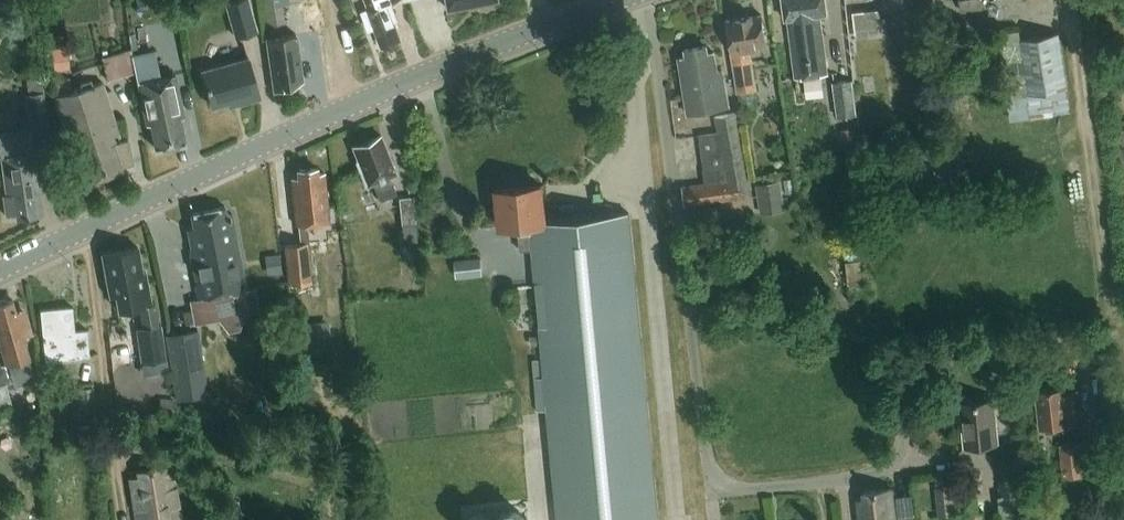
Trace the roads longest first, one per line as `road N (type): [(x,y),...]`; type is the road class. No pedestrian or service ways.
road 1 (tertiary): [(625,0),(310,126),(0,270)]

